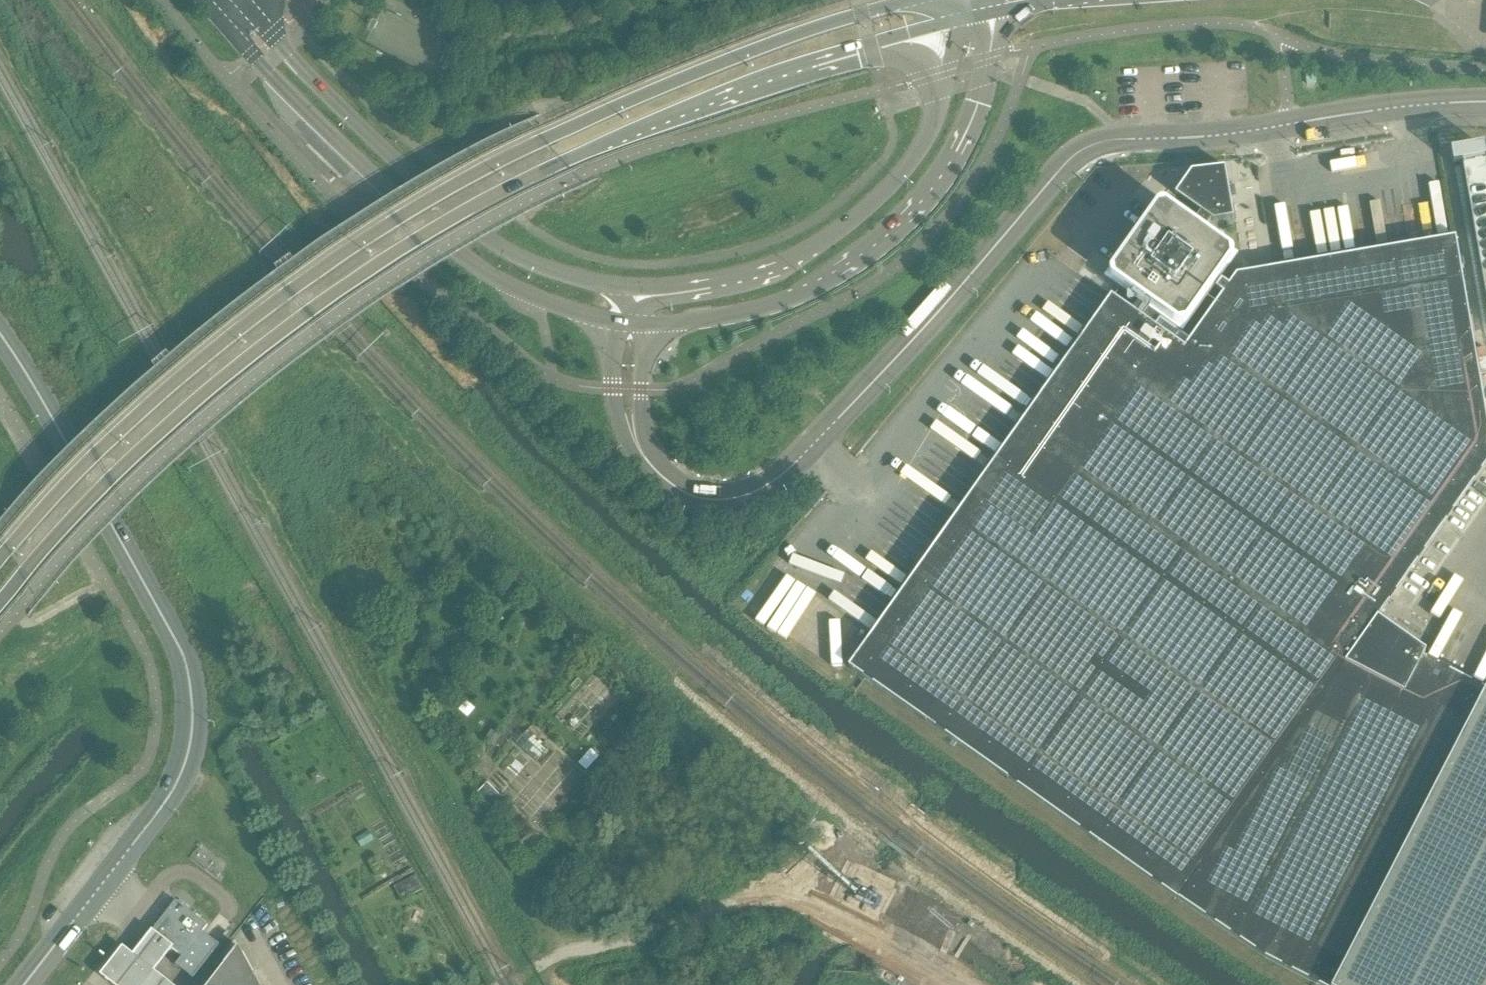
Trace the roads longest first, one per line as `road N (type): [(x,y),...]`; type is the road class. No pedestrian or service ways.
road 1 (secondary): [(0,602),(120,474),(218,387),(472,211),(660,120),(945,28)]
road 2 (secondary): [(923,0),(797,35),(646,93),(450,191),(292,295),(188,376),(0,559)]
road 3 (unclassified): [(1485,103),(1095,145),(1067,162),(944,306),(762,489),(738,498),(691,496),(637,448)]
road 4 (secondary): [(647,325),(766,309),(899,226),(956,152),(980,101),(989,16)]
road 5 (secondary): [(231,31),(351,155),(482,271),(535,298),(613,321)]
road 6 (track): [(956,984),(785,902),(579,950),(521,978)]
road 7 (secondary): [(616,288),(515,255),(411,174),(252,13)]
road 8 (secondary): [(945,28),(933,122),(904,172),(863,212),(809,251),(764,270),(648,289)]
road 9 (tertiary): [(192,699),(186,665),(0,335)]
road 10 (tertiary): [(192,699),(190,746),(163,807),(24,984)]
road 11 (unclassified): [(613,321),(615,409),(637,448)]
road 12 (unclassified): [(637,448),(647,325)]

